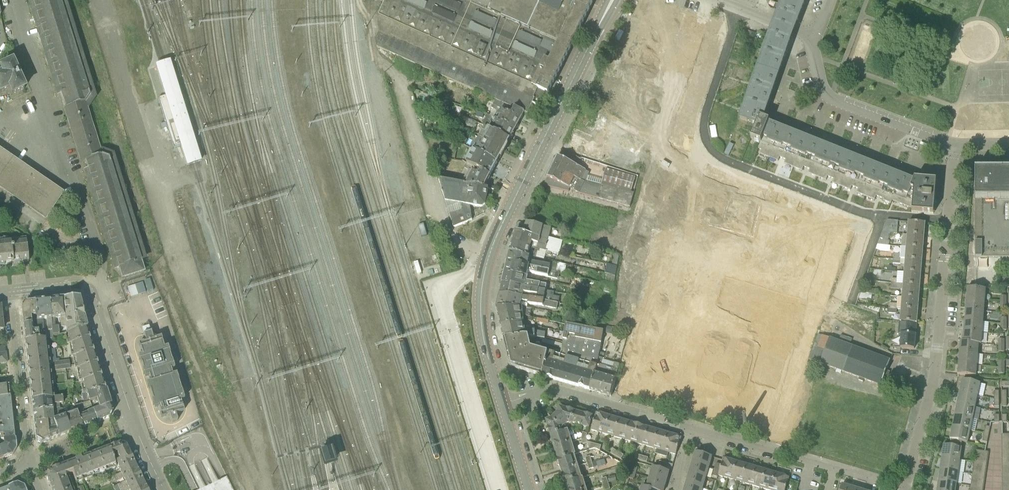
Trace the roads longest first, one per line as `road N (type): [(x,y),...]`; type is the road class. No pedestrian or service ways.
road 1 (residential): [(502,404),(482,328),(484,275),(566,93)]
road 2 (residential): [(947,221),(935,369),(906,486)]
road 3 (residential): [(162,489),(91,292)]
road 4 (residential): [(816,39),(830,97),(953,143)]
road 5 (residential): [(660,420),(683,335),(688,244)]
road 6 (residential): [(29,465),(9,291)]
road 7 (residential): [(720,159),(880,215)]
road 8 (residential): [(660,420),(554,392),(502,404)]
road 9 (residential): [(836,468),(696,430)]
road 10 (residential): [(735,7),(688,141)]
road 11 (residential): [(566,93),(688,141)]

